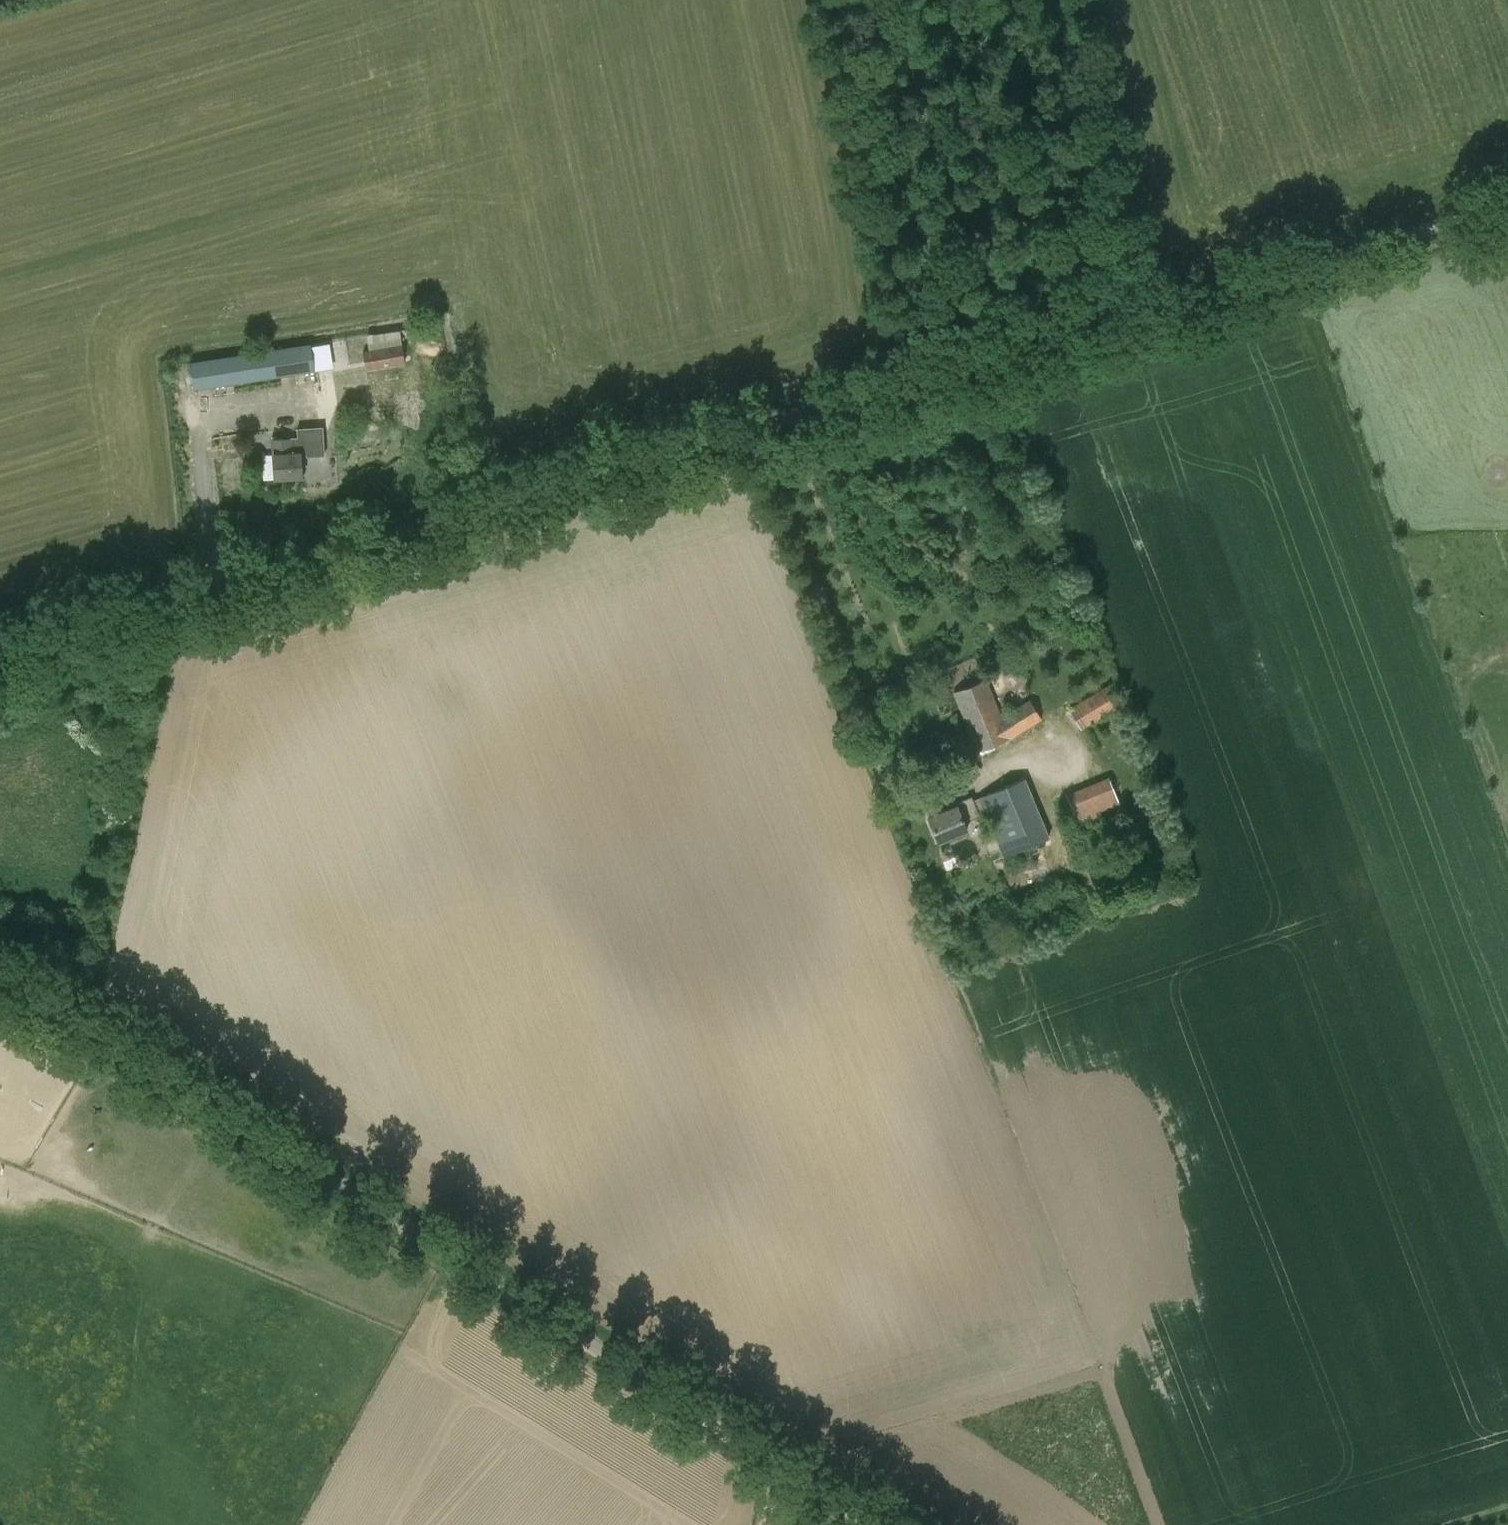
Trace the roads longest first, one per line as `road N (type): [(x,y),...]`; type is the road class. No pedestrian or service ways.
road 1 (unclassified): [(0,662),(1507,213)]
road 2 (unclassified): [(881,1524),(0,979)]

